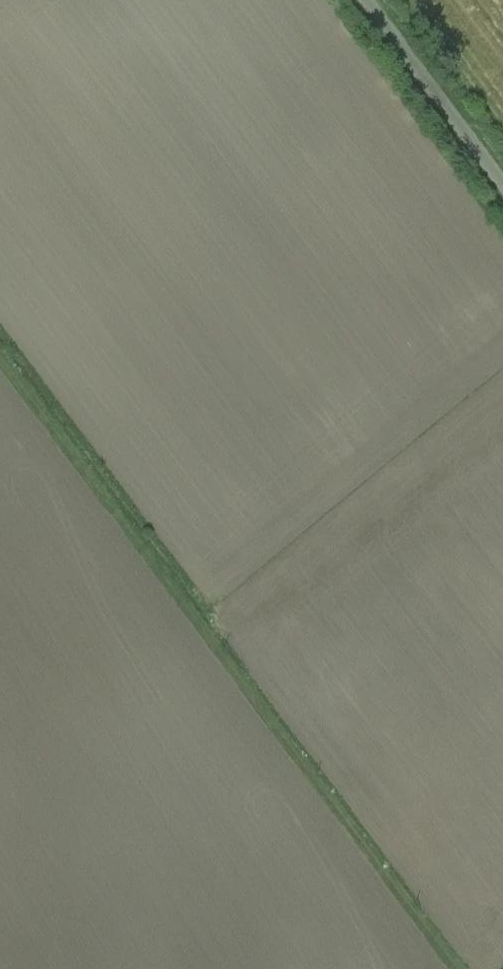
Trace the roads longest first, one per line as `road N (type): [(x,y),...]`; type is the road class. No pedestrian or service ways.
road 1 (residential): [(369,0),(502,177)]

